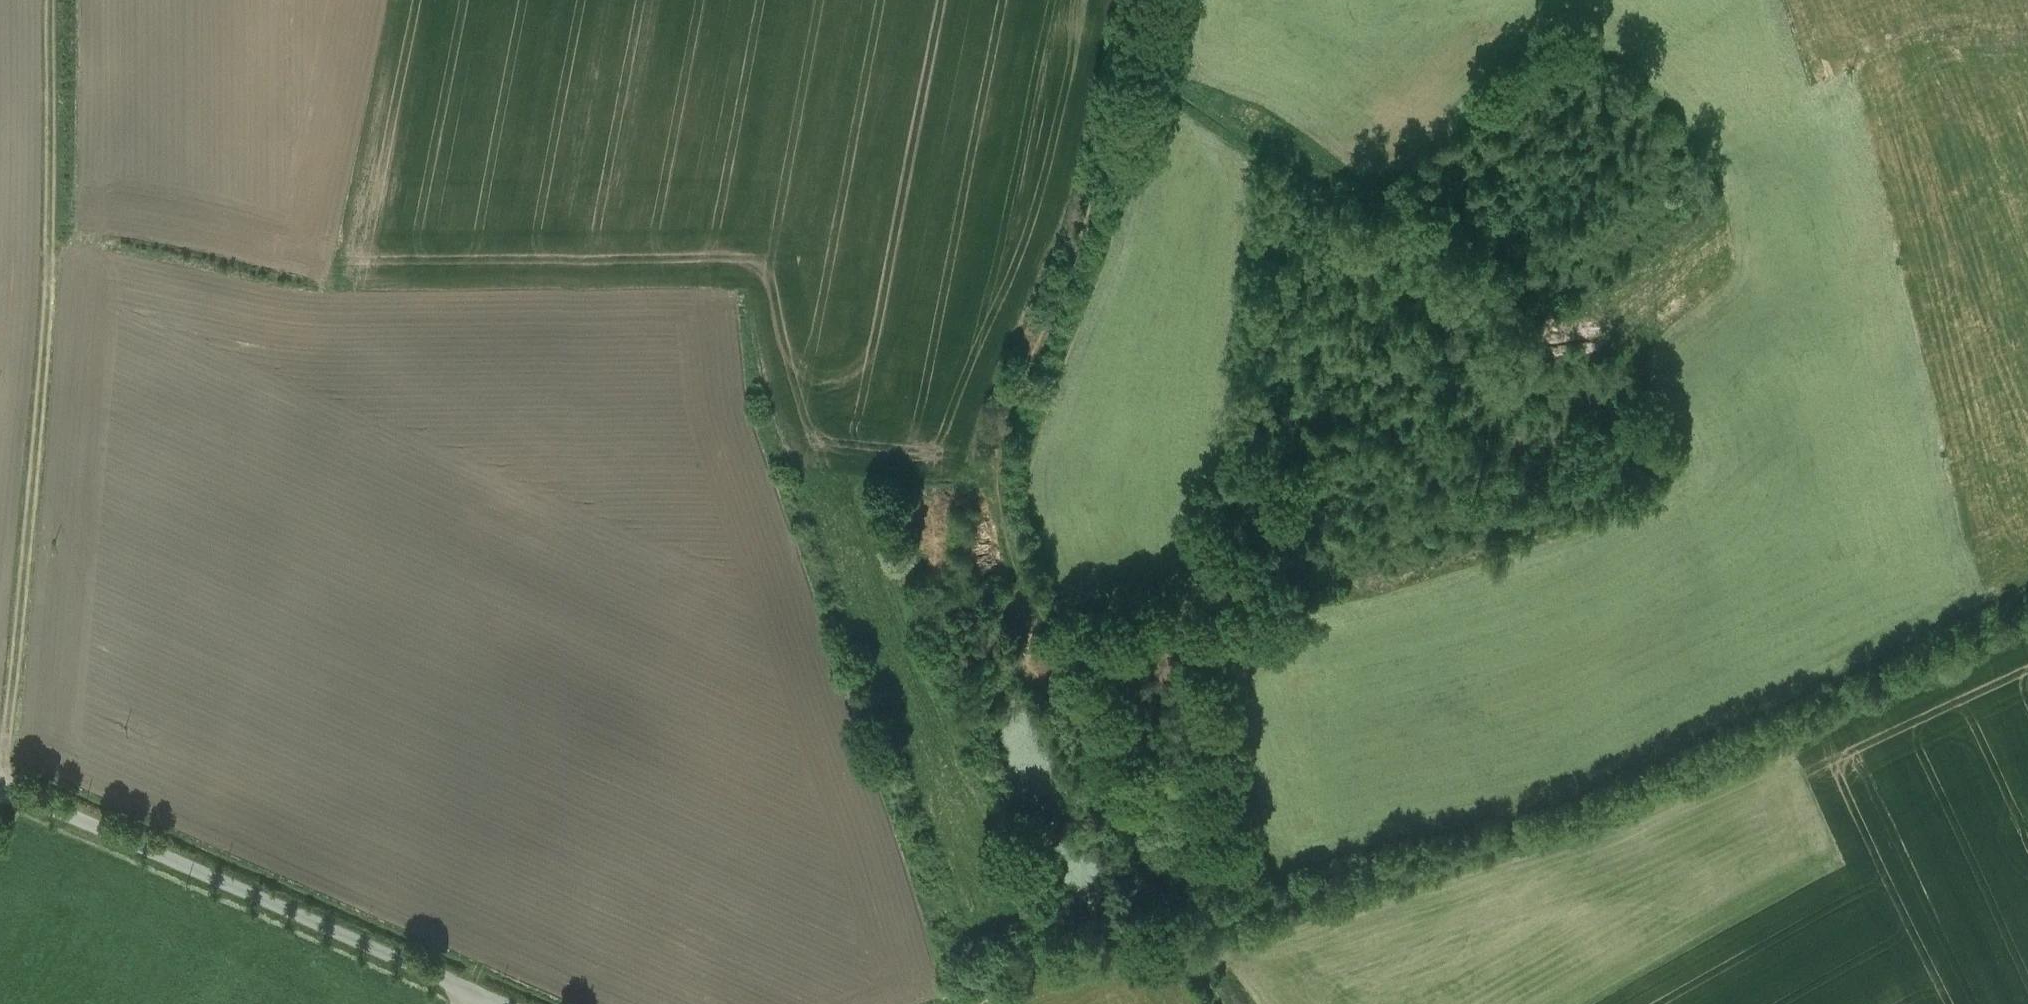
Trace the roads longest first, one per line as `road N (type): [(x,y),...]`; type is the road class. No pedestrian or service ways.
road 1 (track): [(1228,1003),(1145,859),(1017,555),(1001,496),(1007,432),(1094,207),(1153,0)]
road 2 (unclassified): [(0,783),(513,1003)]

